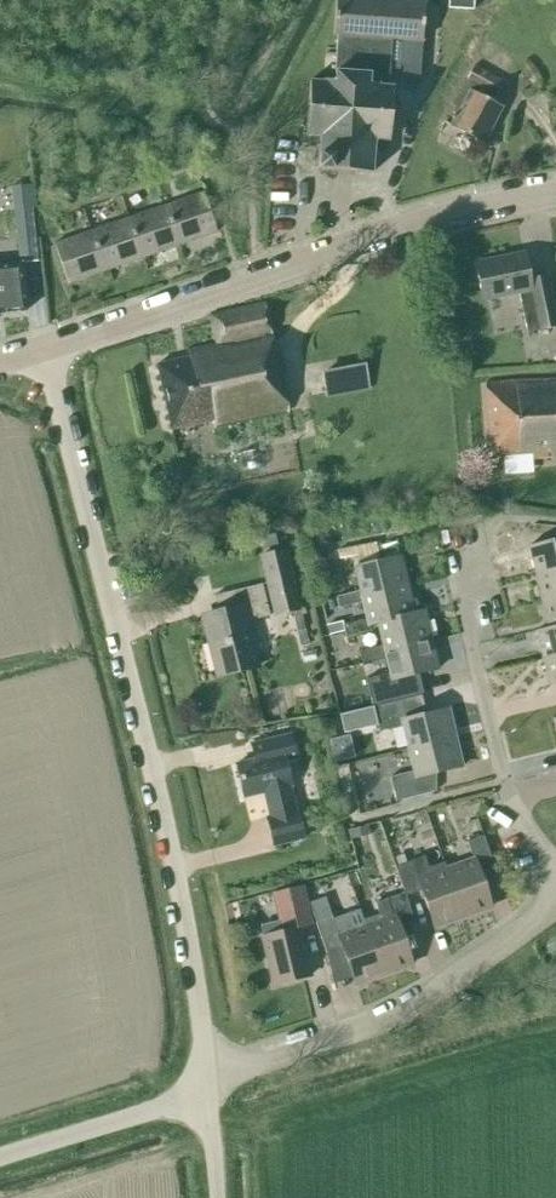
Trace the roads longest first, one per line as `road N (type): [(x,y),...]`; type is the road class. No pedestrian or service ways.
road 1 (unclassified): [(208,1084),(181,903),(47,348)]
road 2 (tertiary): [(47,348),(410,223),(555,192)]
road 3 (residential): [(208,1084),(369,1025),(555,902)]
road 4 (residential): [(555,864),(519,818),(497,764),(452,547)]
road 5 (unclassified): [(0,1158),(208,1084)]

